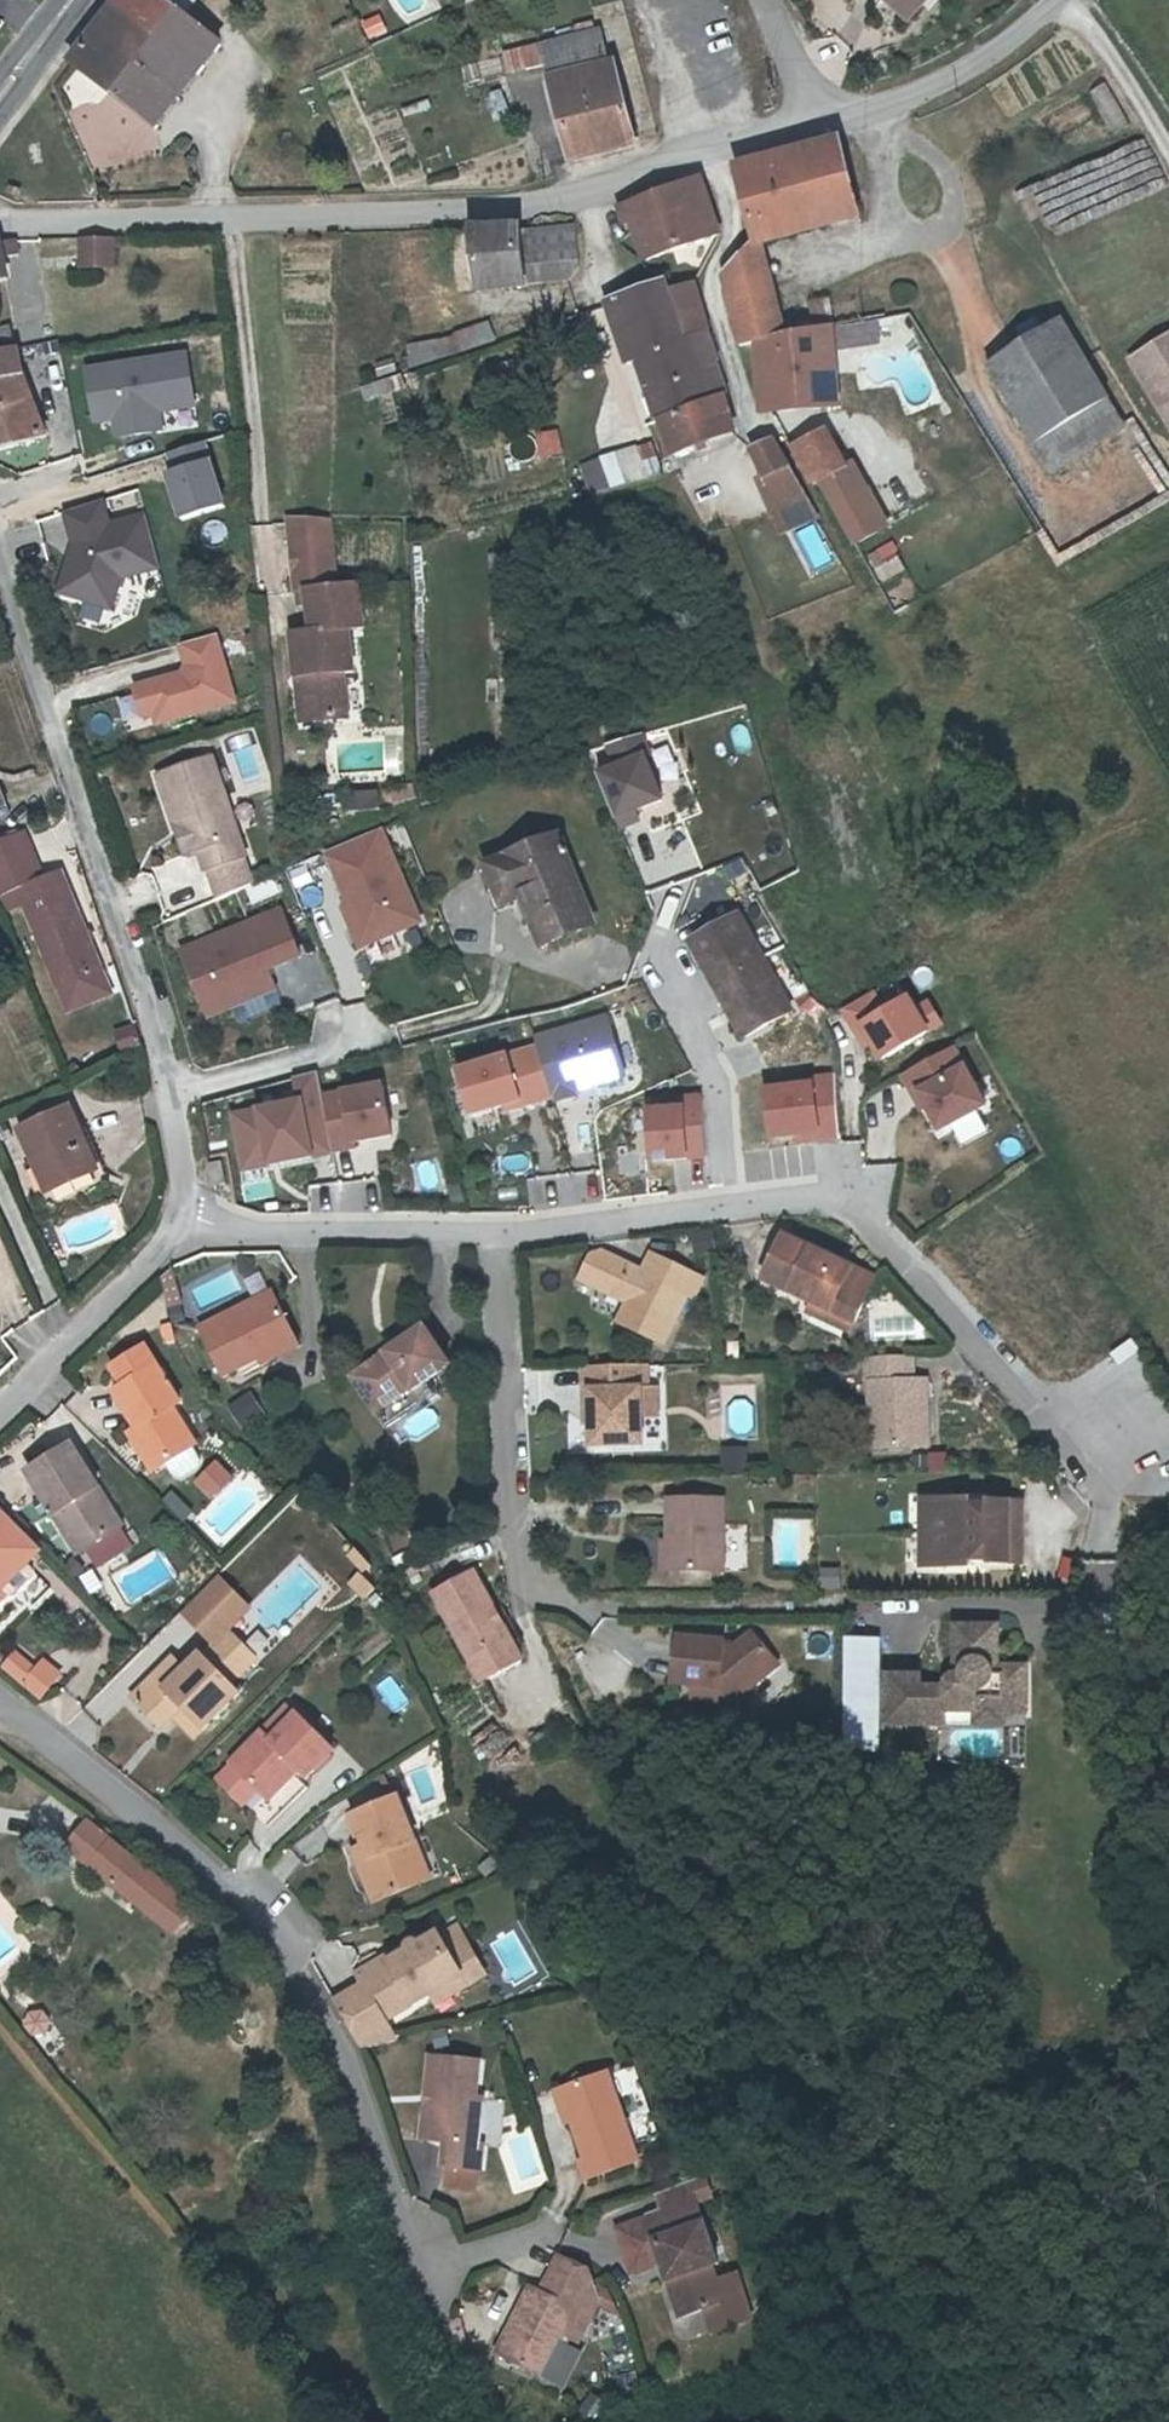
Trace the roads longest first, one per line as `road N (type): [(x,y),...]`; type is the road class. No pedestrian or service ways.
road 1 (residential): [(1100,1495),(840,1204),(504,1237),(191,1227)]
road 2 (residential): [(0,1704),(278,1934),(317,1982),(421,2272),(544,2241)]
road 3 (unclassified): [(828,111),(538,211),(0,221)]
road 4 (residential): [(0,574),(144,1019),(163,1105)]
road 5 (residential): [(191,1227),(154,1249),(0,1417)]
road 6 (unclassified): [(1052,0),(1004,45),(930,81),(828,111)]
road 7 (residential): [(163,1105),(382,1048)]
road 8 (secondary): [(79,0),(0,104)]
road 9 (residential): [(163,1105),(191,1227)]
road 10 (residential): [(828,111),(780,0)]

